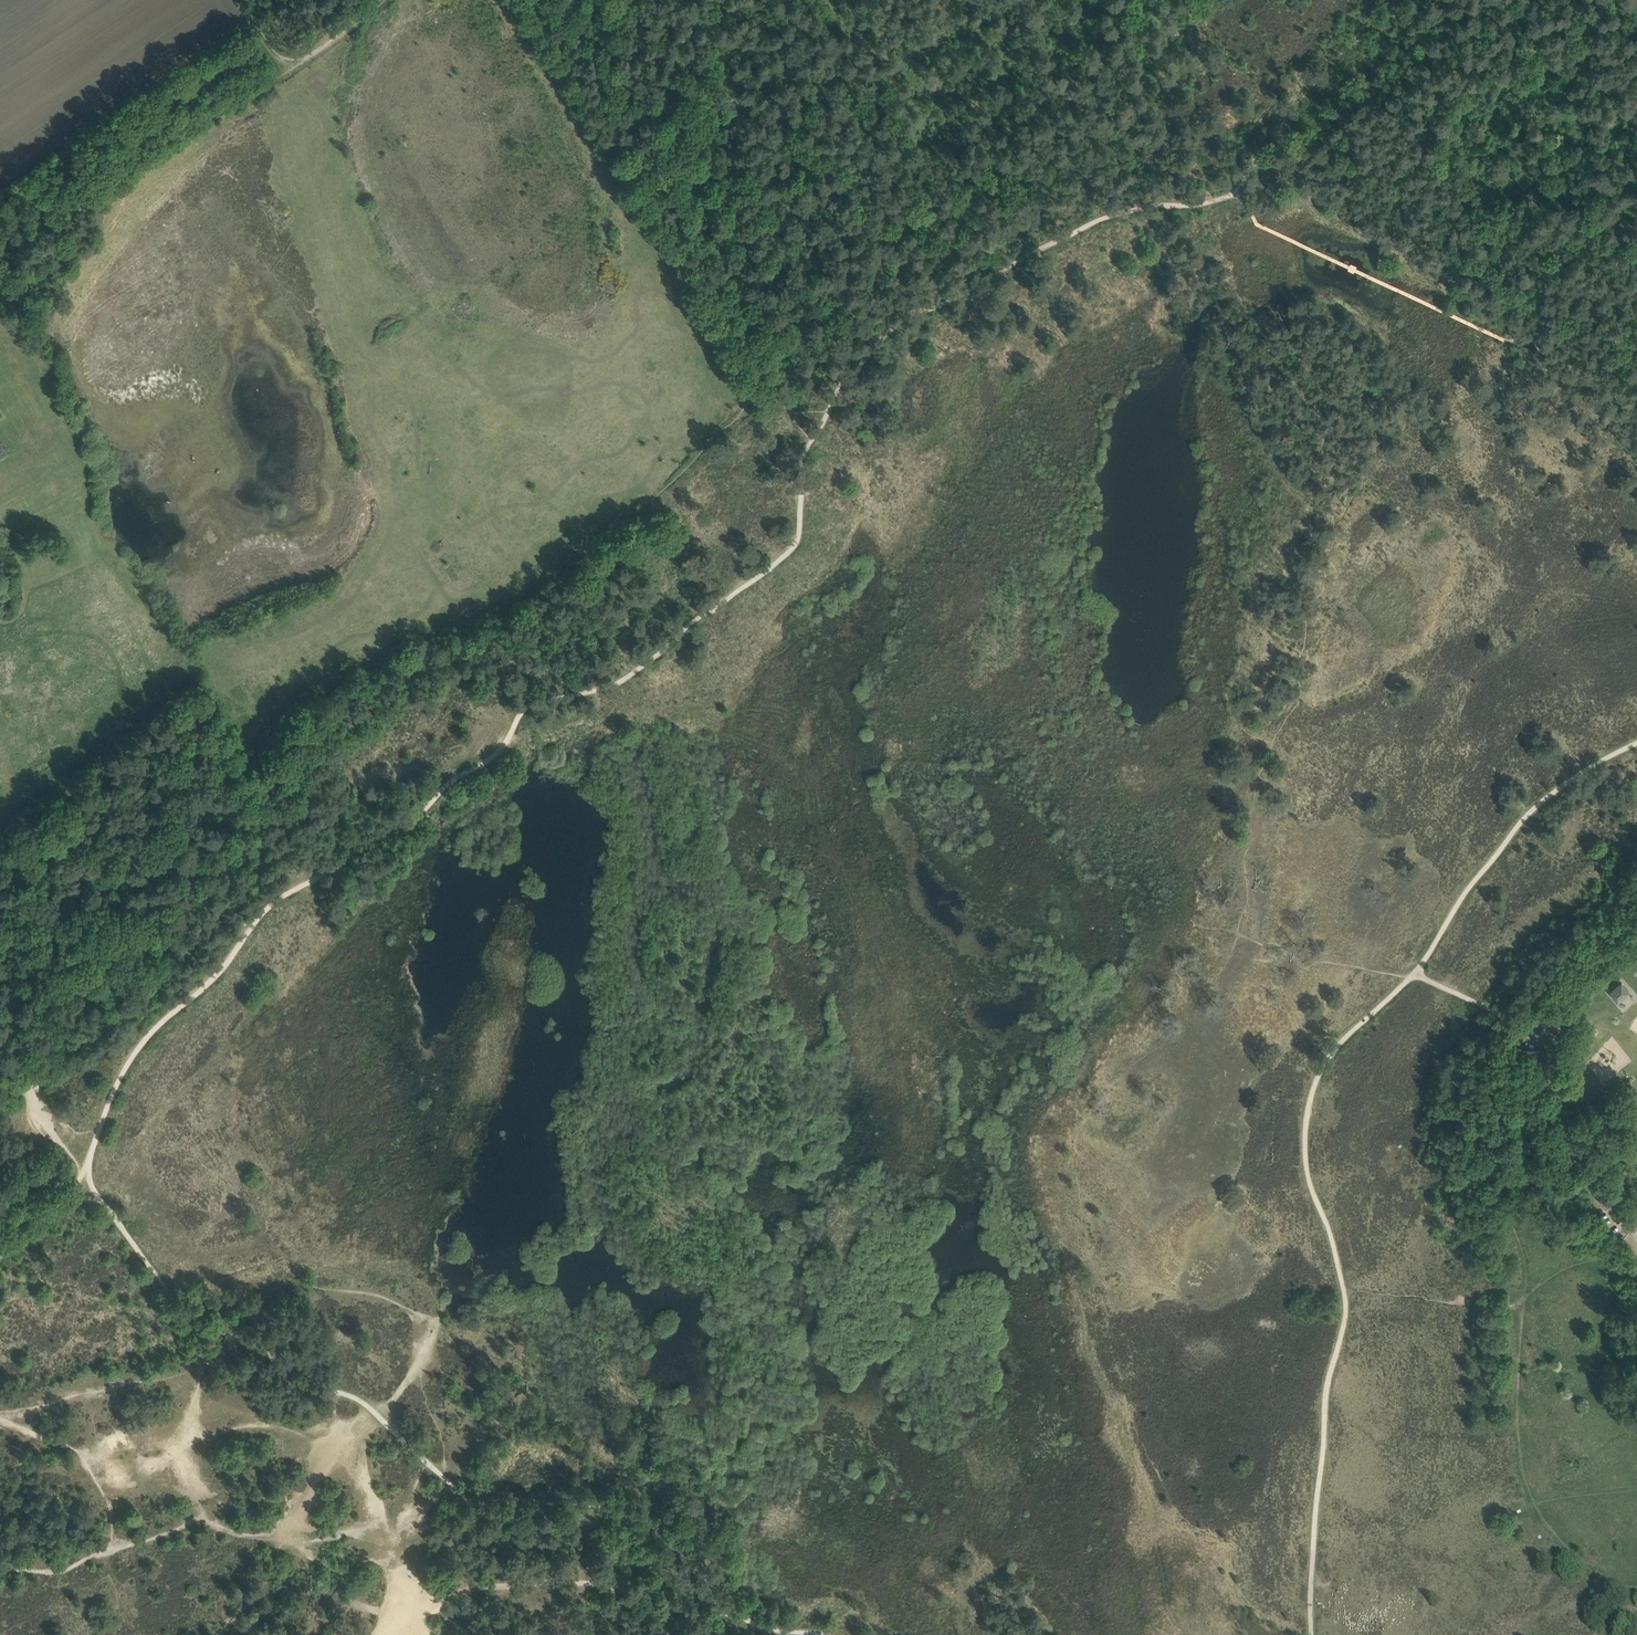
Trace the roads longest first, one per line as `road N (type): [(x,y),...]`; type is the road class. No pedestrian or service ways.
road 1 (track): [(752,406),(667,490),(534,593),(493,619),(414,643),(367,667)]
road 2 (track): [(513,0),(752,406)]
road 3 (track): [(0,219),(44,187),(286,71)]
road 4 (track): [(1636,1228),(1577,1145),(1562,1093),(1573,1022),(1636,954)]
road 5 (track): [(1262,154),(1393,0)]
road 6 (track): [(286,71),(382,0)]

